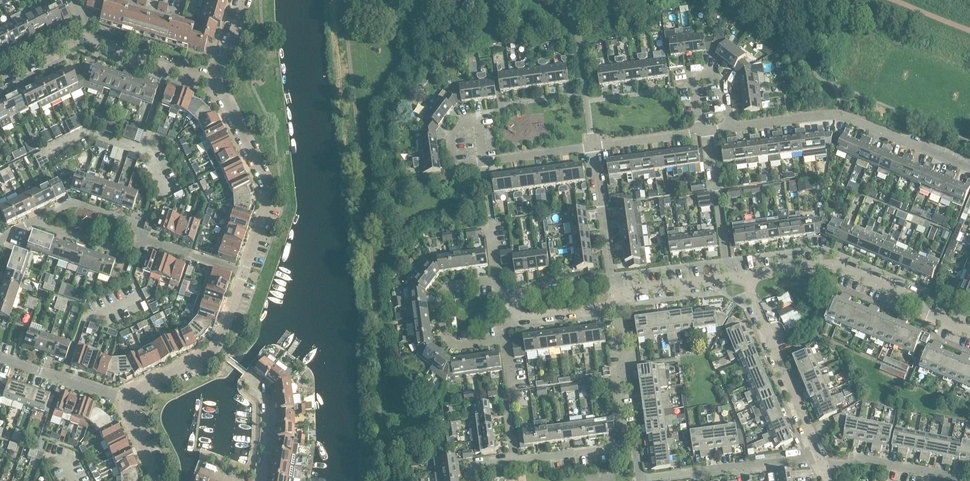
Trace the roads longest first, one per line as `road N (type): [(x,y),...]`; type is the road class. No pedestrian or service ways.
road 1 (residential): [(969,166),(832,113),(731,127)]
road 2 (residential): [(969,332),(828,264),(746,276)]
road 3 (residential): [(244,273),(271,189),(218,84)]
road 4 (residential): [(818,454),(746,276)]
road 5 (residential): [(126,399),(219,345),(244,273)]
road 6 (residential): [(640,478),(818,454)]
road 7 (residential): [(496,279),(447,286),(442,317),(447,341),(455,344),(503,337)]
road 8 (residential): [(624,446),(614,373),(625,371),(613,299)]
road 9 (residential): [(729,279),(708,131)]
road 10 (residential): [(699,132),(691,72),(707,69),(725,81),(731,127)]
road 11 (residential): [(612,290),(592,148)]
road 12 (residential): [(63,378),(84,314),(139,296)]
road 13 (residential): [(946,475),(859,458),(823,464)]
road 14 (residential): [(139,237),(142,225),(73,203),(36,219)]
road 15 (residential): [(513,461),(503,337)]
road 16 (residential): [(592,148),(575,26)]
road 17 (residential): [(36,219),(133,255),(139,237)]
road 18 (residential): [(260,480),(268,400),(244,372)]

